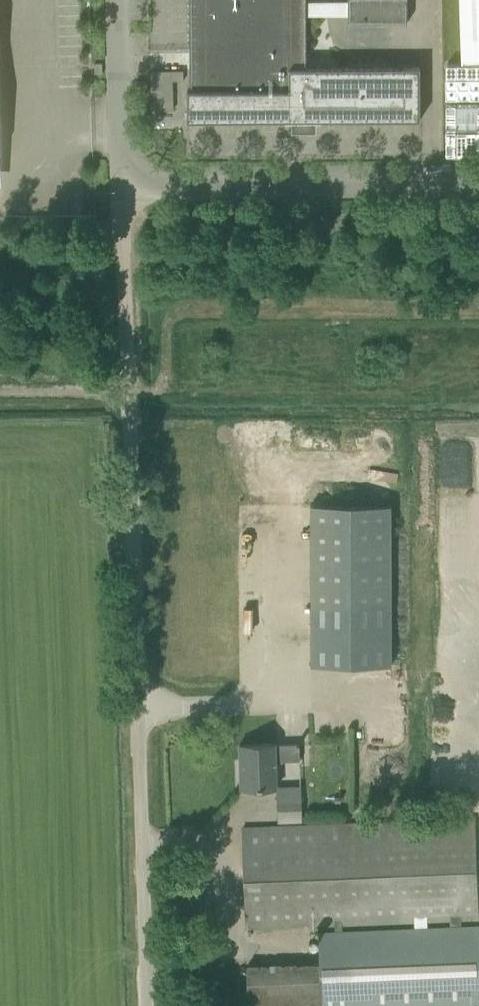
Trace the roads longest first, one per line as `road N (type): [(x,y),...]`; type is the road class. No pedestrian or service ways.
road 1 (unclassified): [(146,1005),(122,184)]
road 2 (unclassified): [(122,184),(478,182)]
road 3 (unclassified): [(122,184),(116,0)]

